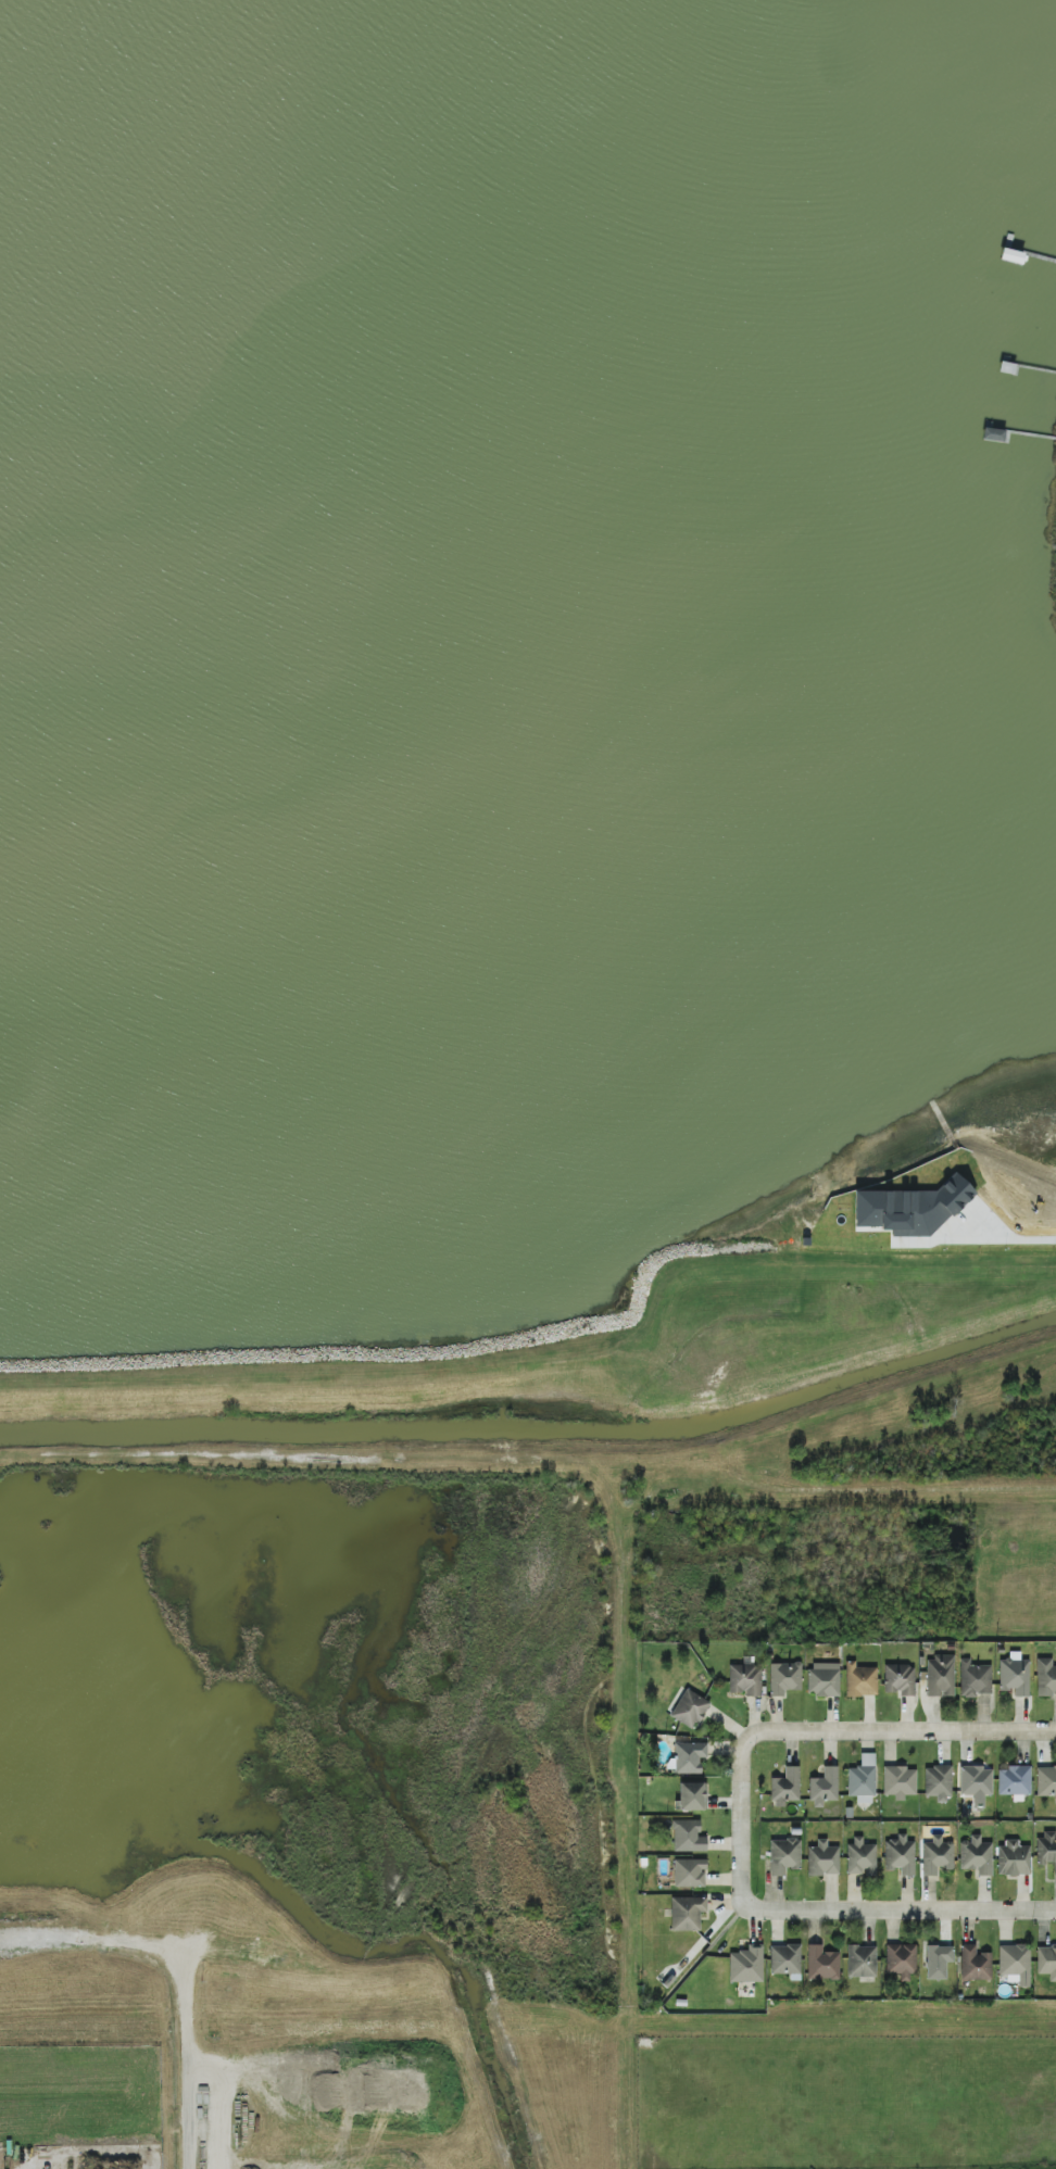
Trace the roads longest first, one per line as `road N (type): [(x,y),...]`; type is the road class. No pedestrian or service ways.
road 1 (residential): [(749,1901),(771,1911),(1055,1912)]
road 2 (residential): [(1055,1733),(757,1731)]
road 3 (residential): [(757,1731),(745,1770),(749,1901)]

